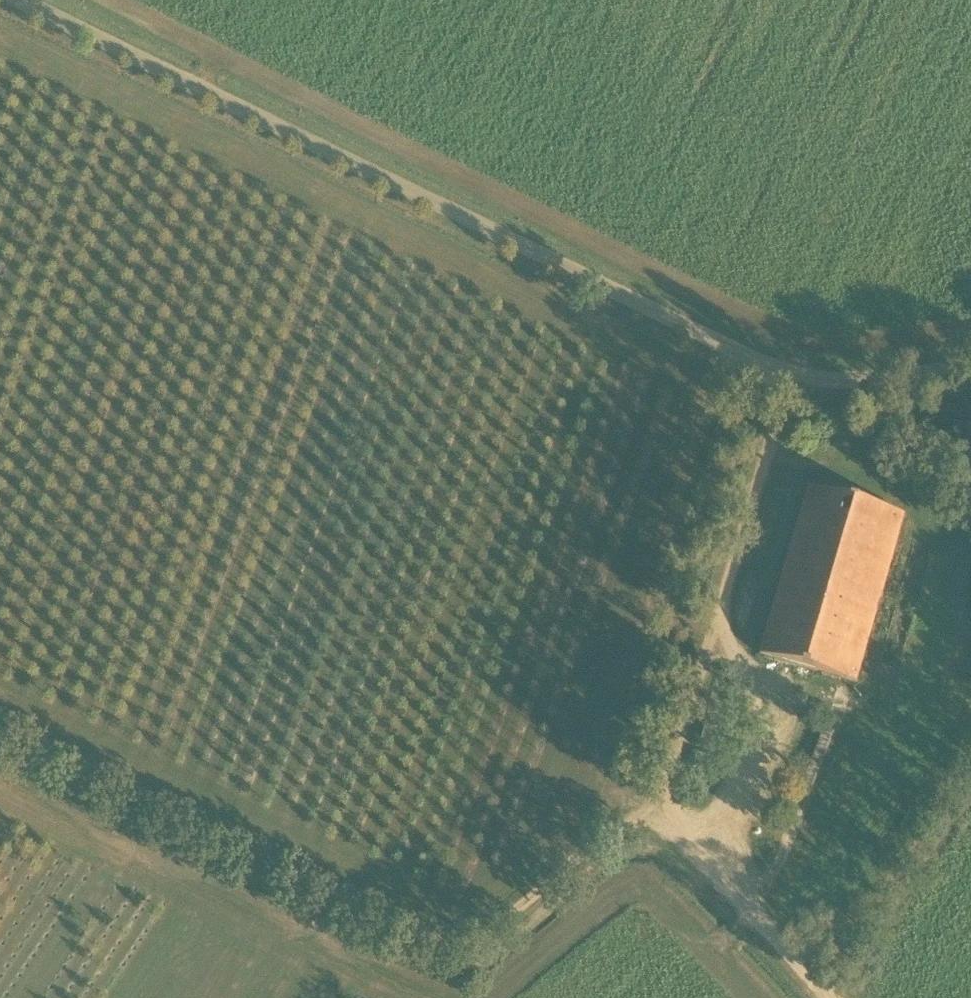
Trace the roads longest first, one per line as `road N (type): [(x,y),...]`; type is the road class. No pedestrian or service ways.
road 1 (unclassified): [(970,366),(814,379),(747,357),(17,0)]
road 2 (track): [(682,831),(641,832),(486,943),(451,955),(407,944),(0,739)]
road 3 (track): [(785,369),(669,801),(682,831)]
road 4 (track): [(841,997),(682,831)]

